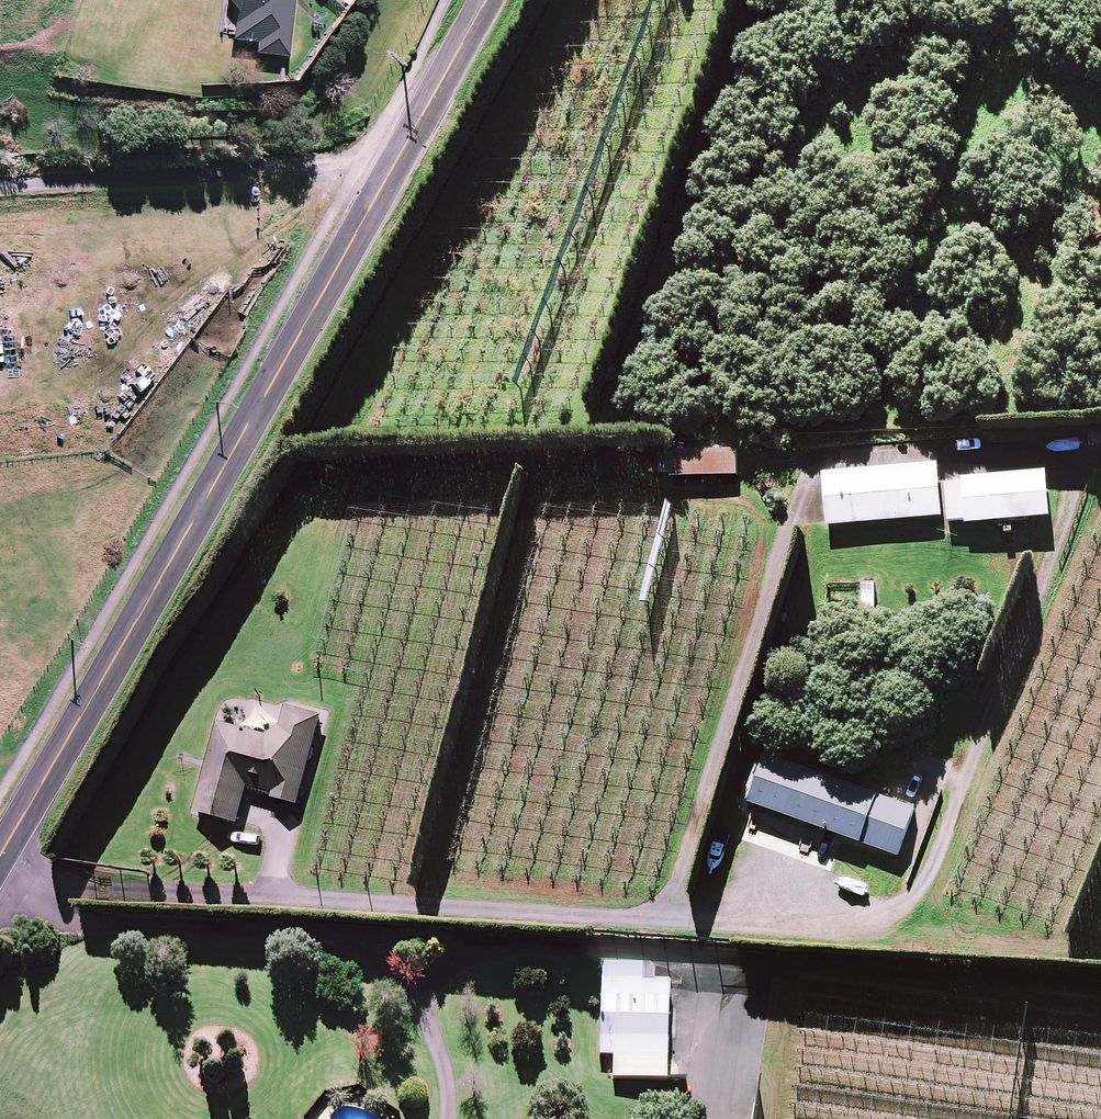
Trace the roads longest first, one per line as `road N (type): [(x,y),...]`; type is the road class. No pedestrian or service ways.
road 1 (tertiary): [(0,851),(483,0)]
road 2 (track): [(1037,453),(1058,459),(1076,480),(1077,508),(930,884),(889,914),(830,927),(670,921)]
road 3 (track): [(670,921),(817,467),(1037,453)]
road 4 (track): [(670,921),(277,894),(26,902),(0,891)]
road 5 (track): [(332,938),(665,959),(713,982),(727,1009),(720,1118)]
road 6 (track): [(379,189),(354,173),(299,168),(0,186)]

